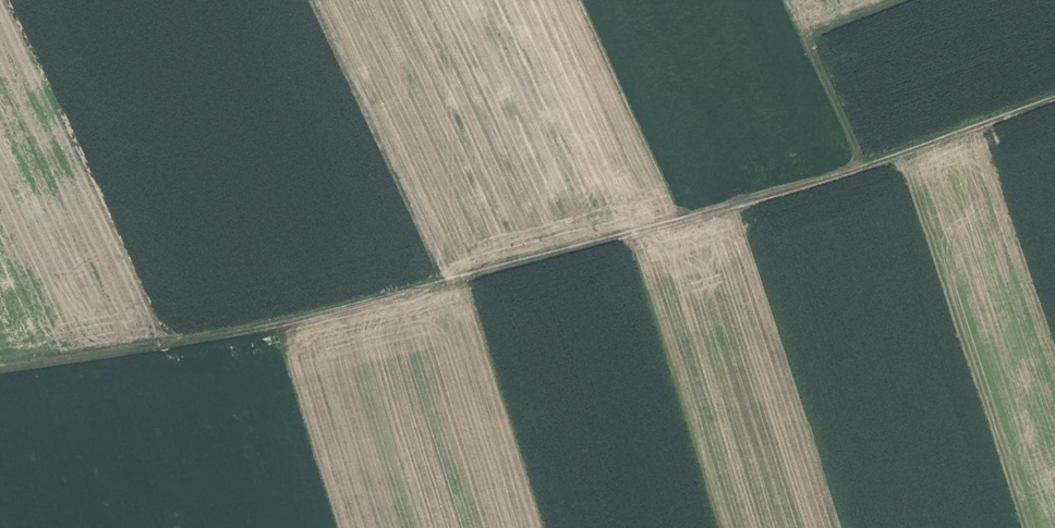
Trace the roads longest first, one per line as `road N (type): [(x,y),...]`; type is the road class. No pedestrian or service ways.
road 1 (track): [(0,369),(324,314),(810,184),(1054,98)]
road 2 (track): [(448,282),(313,0)]
road 3 (track): [(907,0),(805,38),(862,168)]

